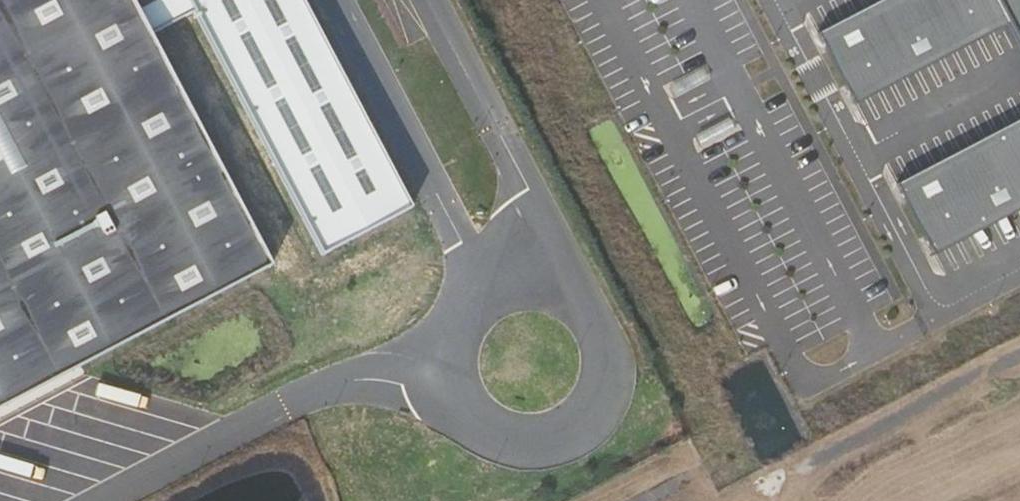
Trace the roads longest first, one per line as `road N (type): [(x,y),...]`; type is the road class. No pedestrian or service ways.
road 1 (track): [(833,500),(1019,397)]

